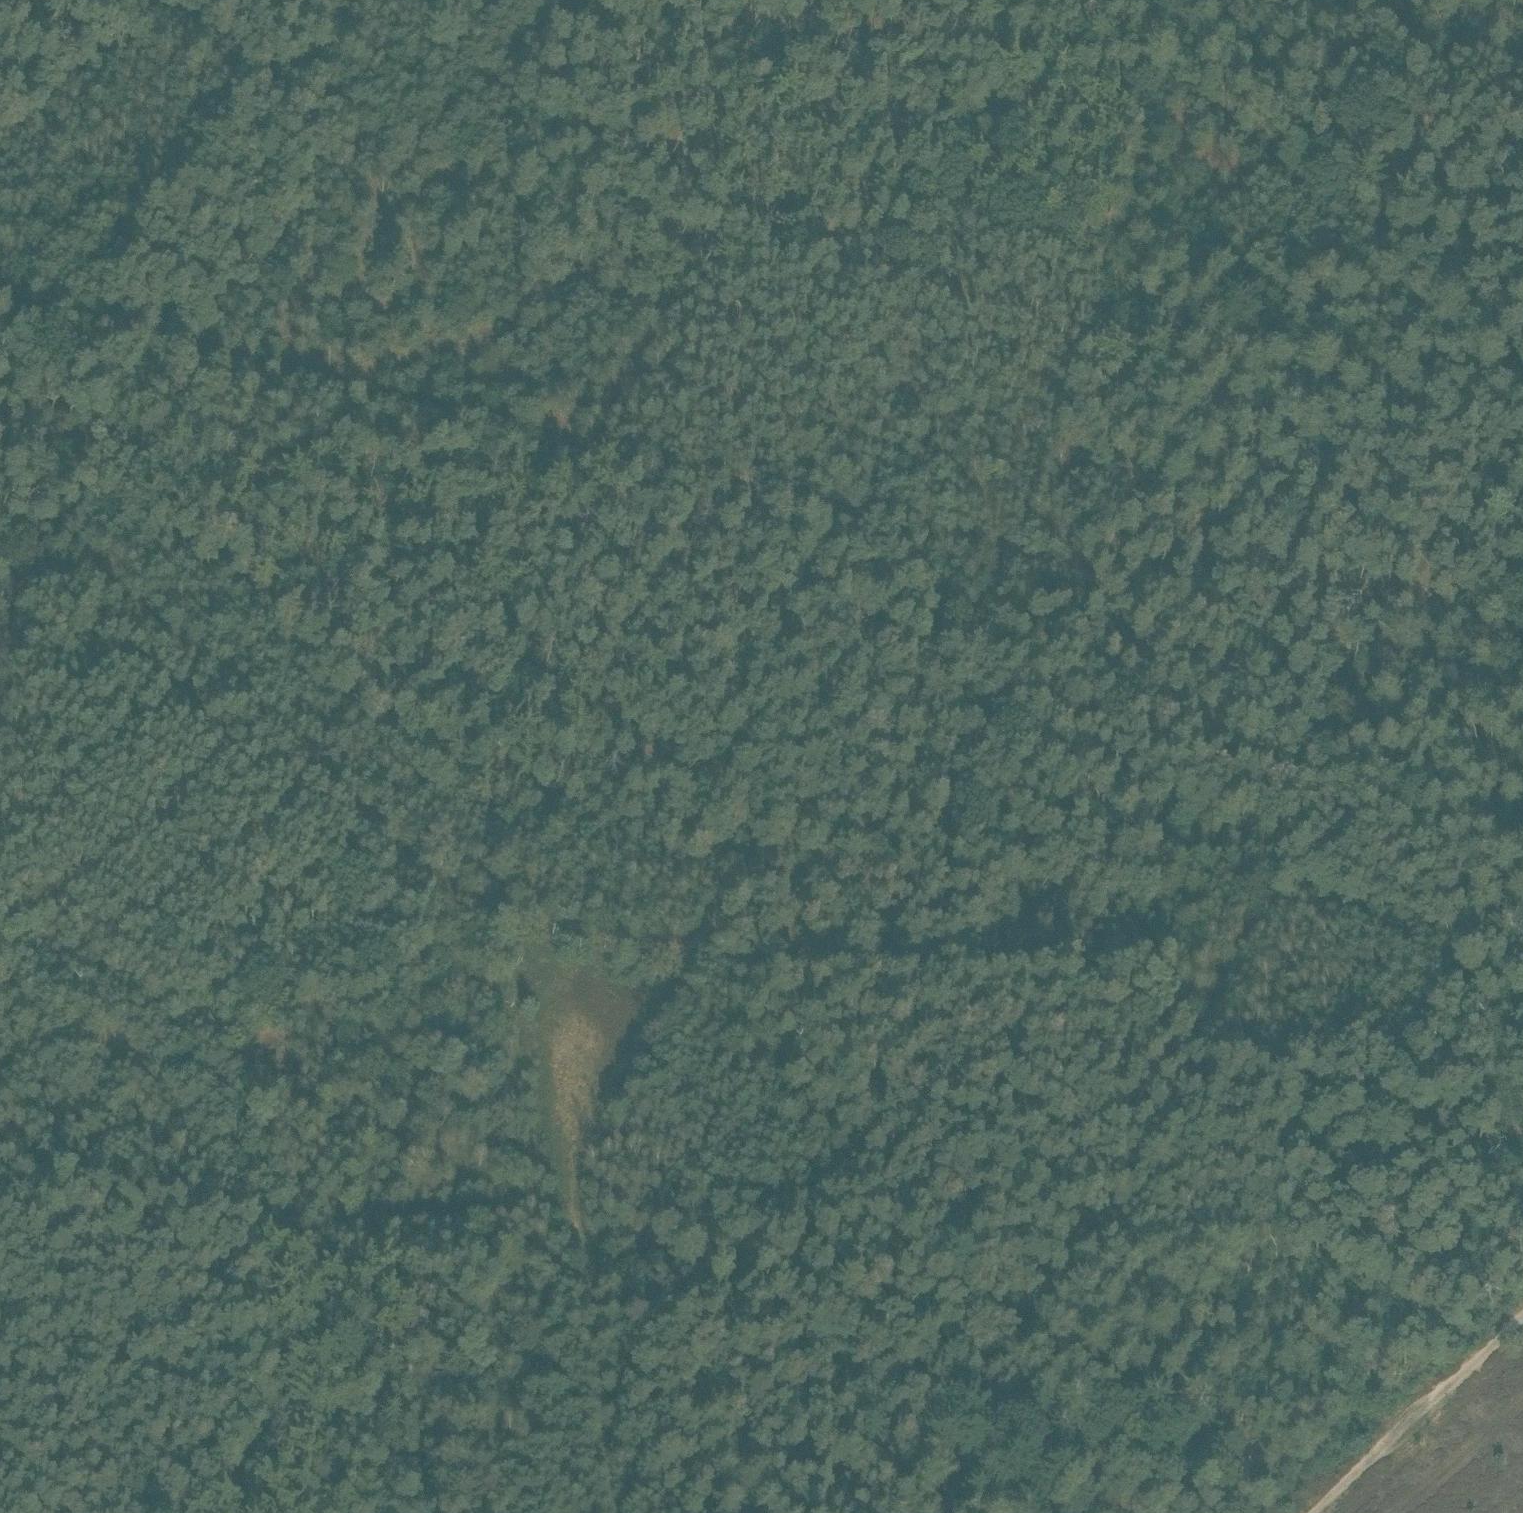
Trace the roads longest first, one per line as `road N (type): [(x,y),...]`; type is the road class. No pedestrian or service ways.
road 1 (track): [(1203,0),(1522,94)]

